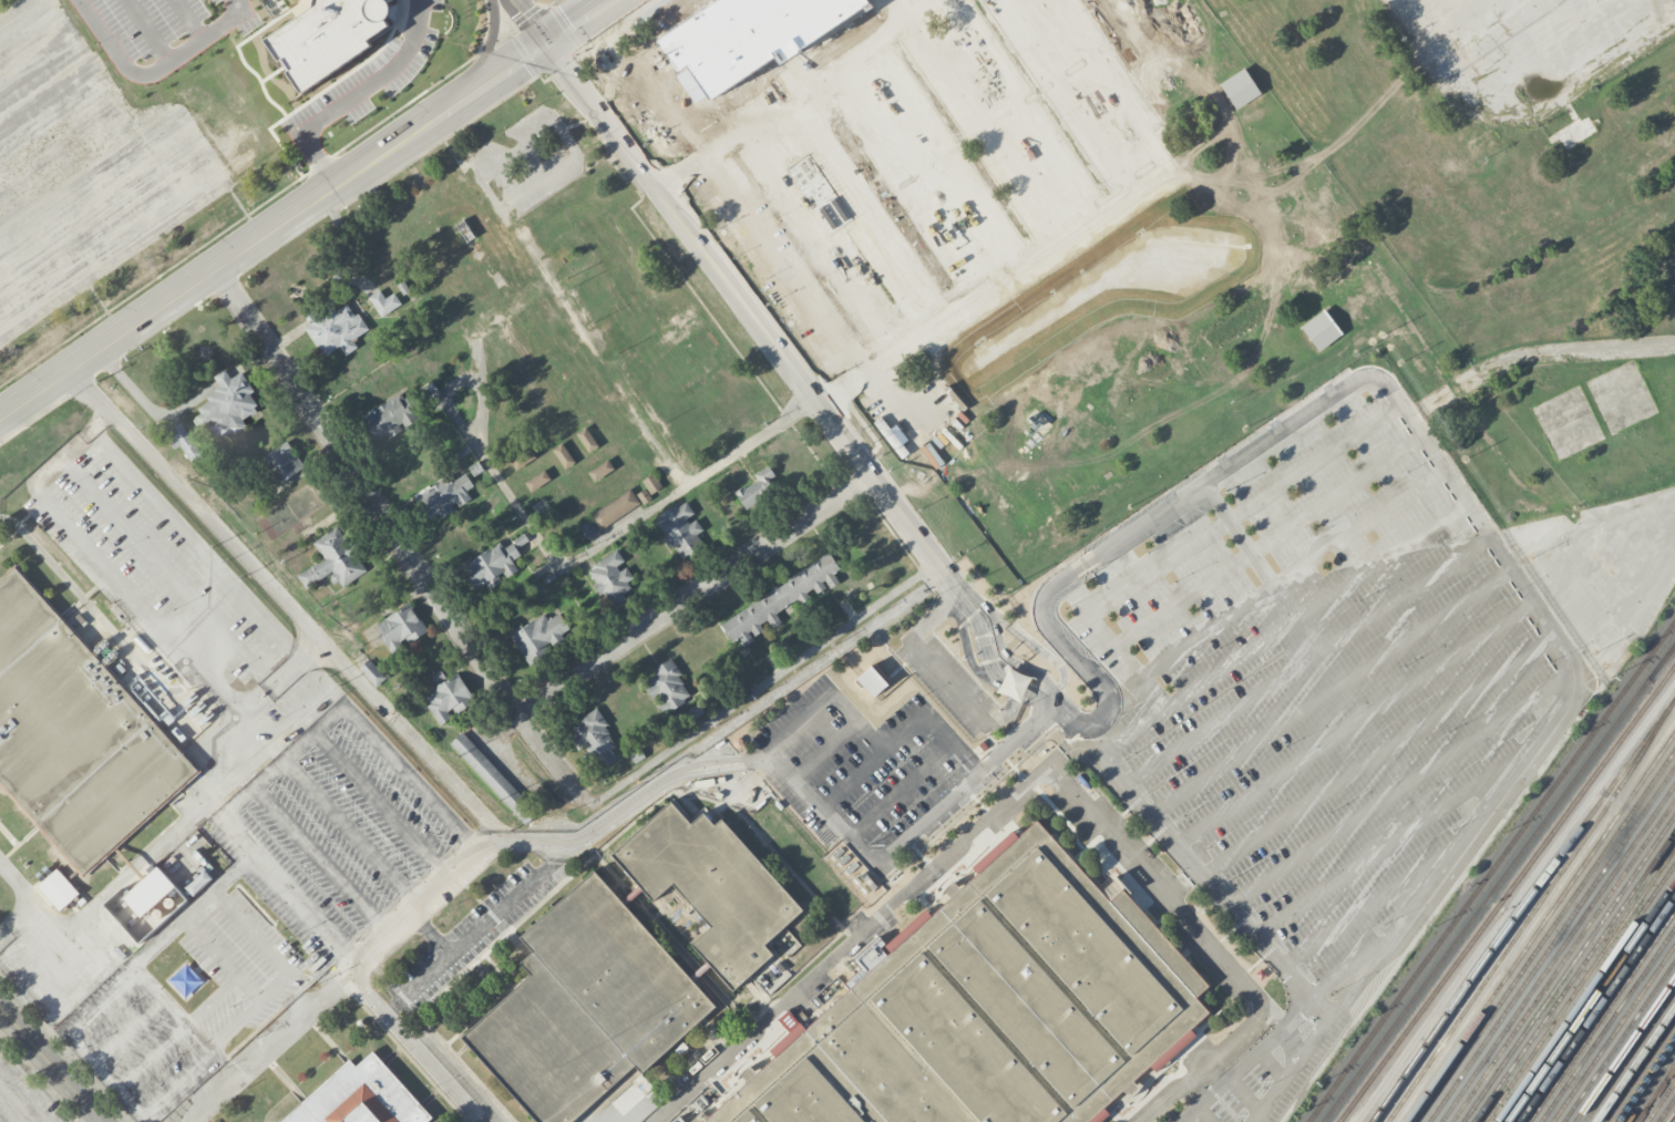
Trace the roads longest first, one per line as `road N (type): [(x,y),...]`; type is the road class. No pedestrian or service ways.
road 1 (residential): [(1067,717),(1093,722),(1107,704),(1103,687),(1045,627),(1046,589),(1355,377),(1380,377),(1391,387),(1568,655),(1571,683),(1565,704),(1387,955),(1325,1015)]
road 2 (residential): [(546,40),(946,572),(1005,681)]
road 3 (secondary): [(546,40),(0,419)]
road 4 (residential): [(217,269),(517,714),(583,796)]
road 5 (residential): [(480,812),(71,370)]
road 6 (residential): [(644,1121),(1067,750),(1085,745)]
road 7 (residential): [(349,976),(504,841),(573,843),(679,773),(747,762)]
road 8 (residential): [(517,714),(873,473)]
road 9 (residential): [(1085,745),(1325,1015)]
road 10 (residential): [(1674,21),(1540,106),(1489,104),(1453,82),(1398,0)]
road 11 (residential): [(563,568),(815,400)]
road 12 (residential): [(477,439),(449,404),(462,381),(483,390),(477,439),(491,465),(563,568)]
road 13 (residential): [(188,1121),(349,976)]
road 14 (residential): [(481,1121),(349,976)]
road 15 (residential): [(0,1003),(103,1121)]
road 16 (residential): [(1148,1121),(1264,1018)]
road 17 (residential): [(1674,565),(1602,679)]

